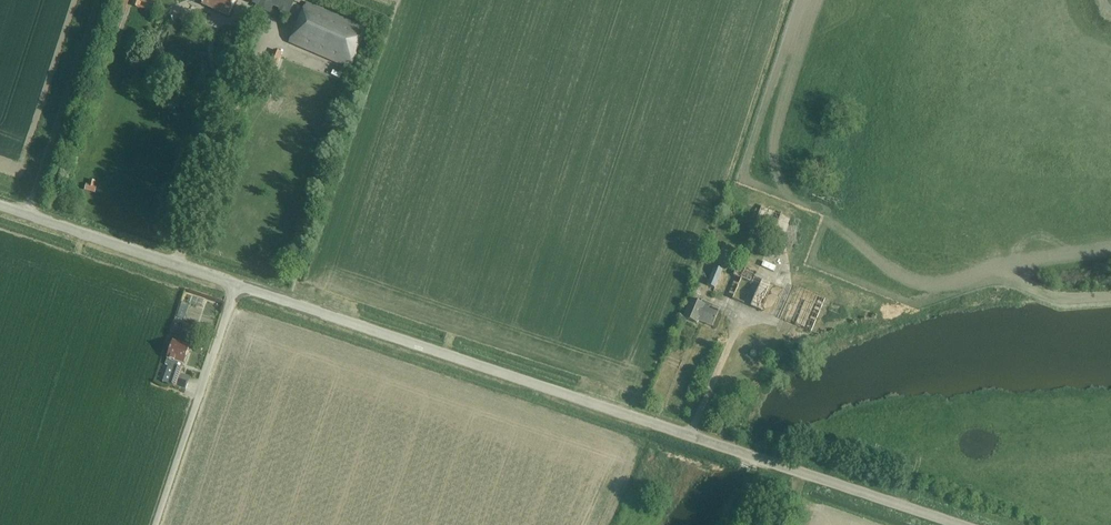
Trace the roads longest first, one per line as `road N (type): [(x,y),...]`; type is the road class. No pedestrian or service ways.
road 1 (unclassified): [(958,524),(0,205)]
road 2 (track): [(26,214),(96,0)]

